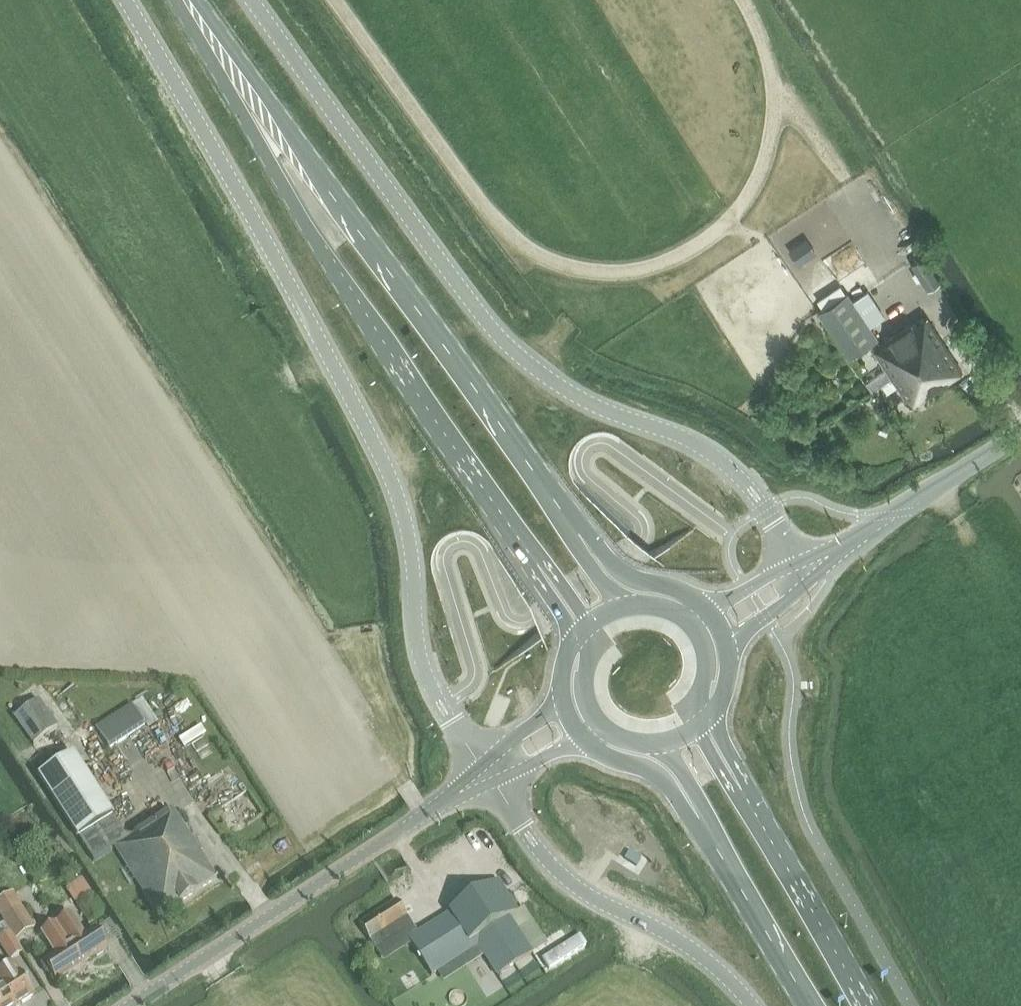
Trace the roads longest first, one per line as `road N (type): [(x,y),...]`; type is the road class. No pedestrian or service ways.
road 1 (unclassified): [(487,774),(425,673),(410,535),(395,488),(127,0)]
road 2 (unclassified): [(806,572),(734,468),(695,443),(591,404),(502,339),(253,0)]
road 3 (primary): [(579,533),(339,197),(226,59)]
road 4 (primary): [(226,59),(307,226),(534,559)]
road 5 (unclassified): [(487,774),(128,1005)]
road 6 (unclassified): [(487,774),(561,873),(694,951),(753,1005)]
road 7 (primary): [(869,1005),(741,789)]
road 8 (primary): [(700,818),(811,1005)]
road 9 (primary): [(709,607),(622,574),(579,533)]
road 10 (primary): [(584,737),(664,779),(700,818)]
road 11 (unclassified): [(901,508),(1020,433)]
road 12 (primary): [(698,728),(707,656),(699,631),(682,616)]

